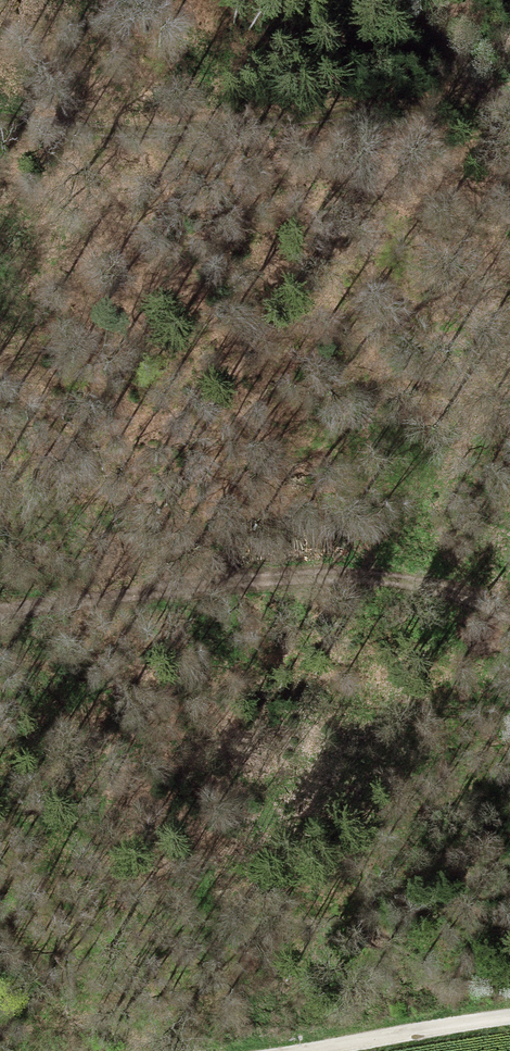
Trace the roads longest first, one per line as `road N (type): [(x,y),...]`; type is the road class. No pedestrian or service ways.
road 1 (track): [(0,615),(394,580),(509,621)]
road 2 (track): [(0,118),(63,129),(213,131),(509,98)]
road 3 (track): [(295,1050),(509,1020)]
road 4 (track): [(485,99),(401,0)]

